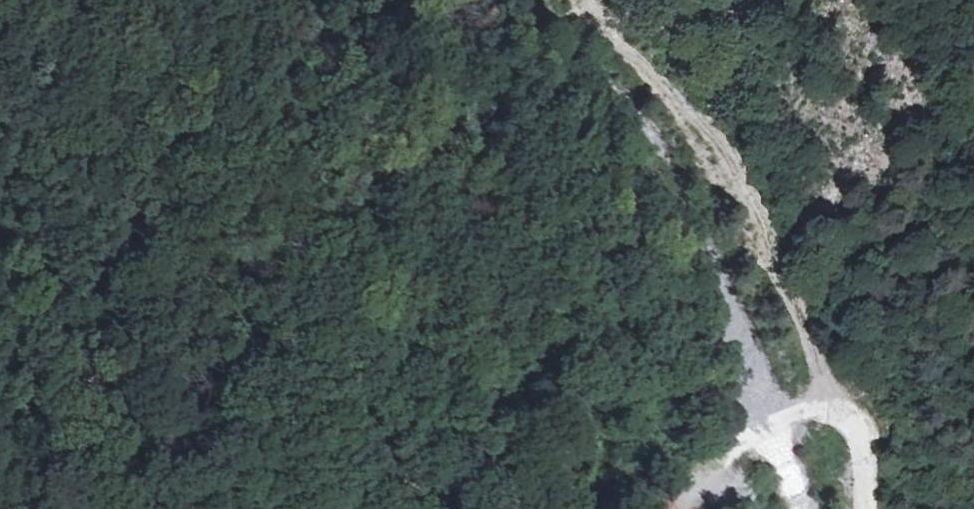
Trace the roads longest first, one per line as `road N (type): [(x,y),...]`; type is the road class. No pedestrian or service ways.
road 1 (track): [(862,508),(859,438),(790,308),(734,169),(596,19)]
road 2 (track): [(672,508),(725,455),(837,394)]

